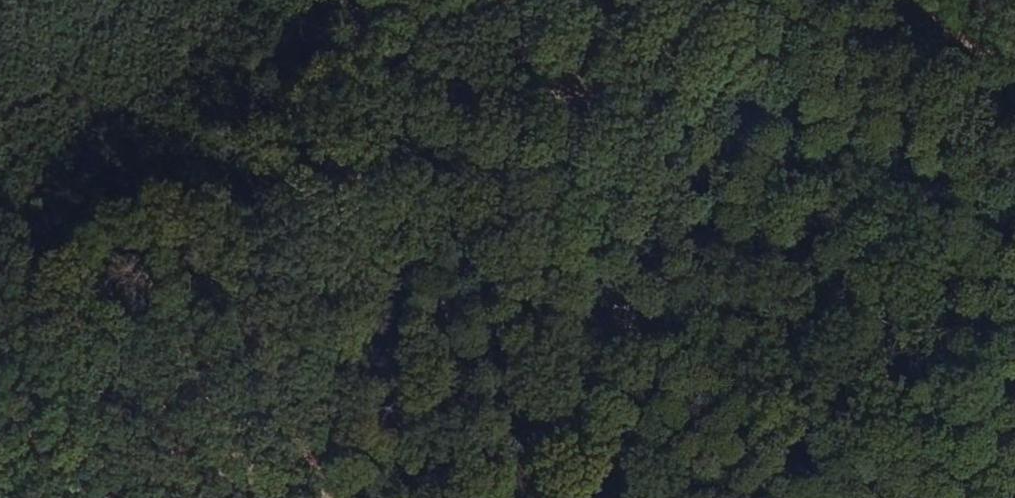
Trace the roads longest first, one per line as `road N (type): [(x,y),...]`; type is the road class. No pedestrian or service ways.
road 1 (track): [(890,0),(1014,84)]

